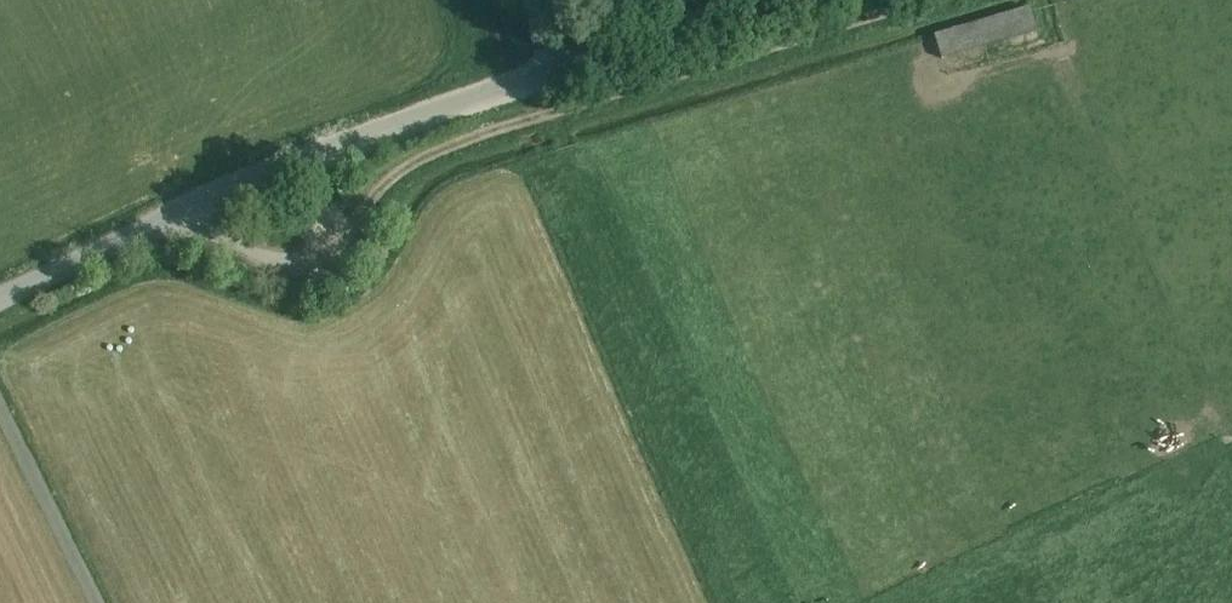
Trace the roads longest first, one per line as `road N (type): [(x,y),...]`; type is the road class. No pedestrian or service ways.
road 1 (track): [(188,207),(277,269),(322,259),(401,169),(454,143),(930,0)]
road 2 (unclassified): [(0,299),(265,174),(765,0)]
road 3 (unclassified): [(96,602),(0,411)]

